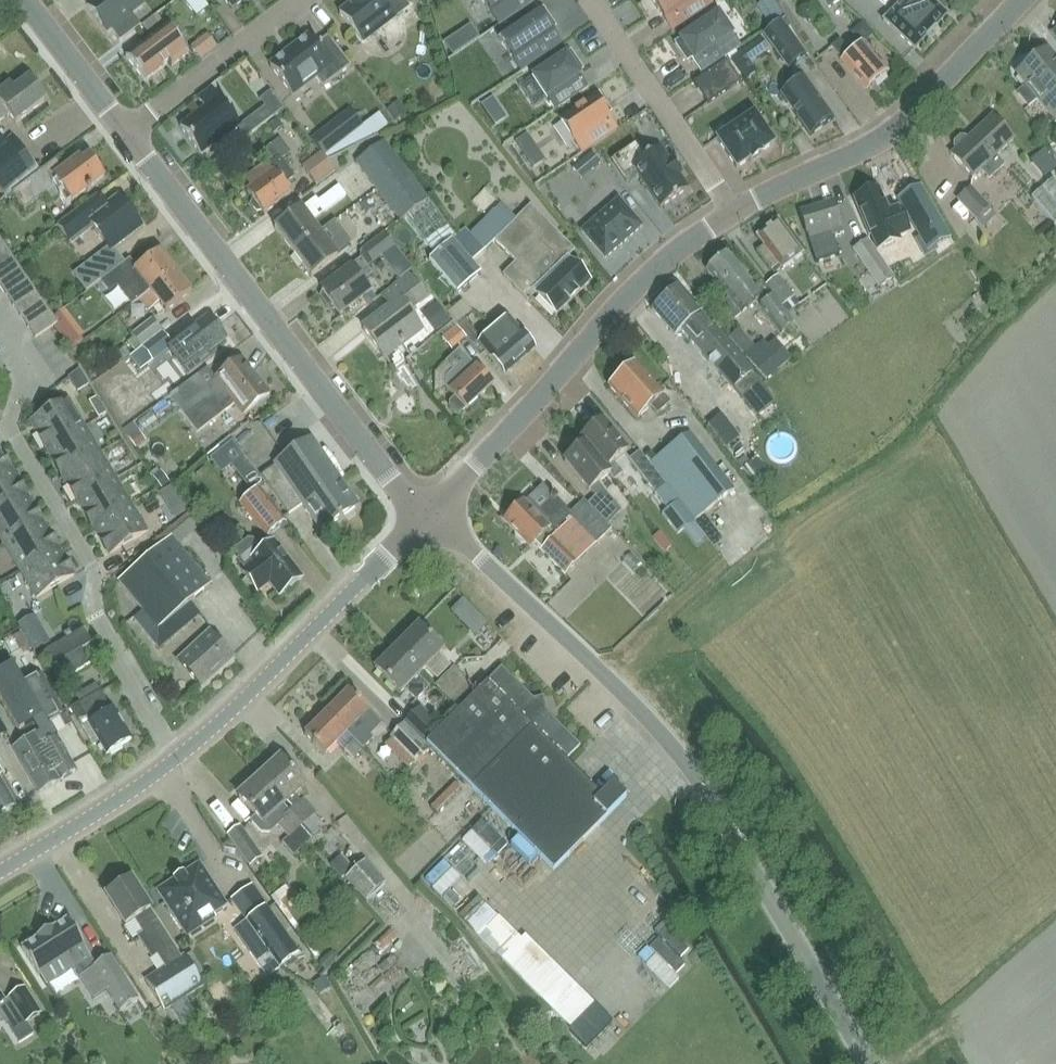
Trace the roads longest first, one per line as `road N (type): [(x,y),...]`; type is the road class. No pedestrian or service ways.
road 1 (unclassified): [(866,1063),(686,766),(431,512)]
road 2 (unclassified): [(424,518),(129,131)]
road 3 (tertiary): [(431,512),(662,265),(732,212)]
road 4 (residential): [(177,760),(93,616),(91,566),(11,433)]
road 5 (tertiary): [(732,212),(897,130),(1024,0)]
road 6 (tertiary): [(177,760),(424,518)]
road 7 (residential): [(732,212),(591,0)]
road 8 (residential): [(129,131),(304,0)]
road 9 (tertiary): [(0,872),(177,760)]
road 10 (unclassified): [(129,131),(27,0)]

